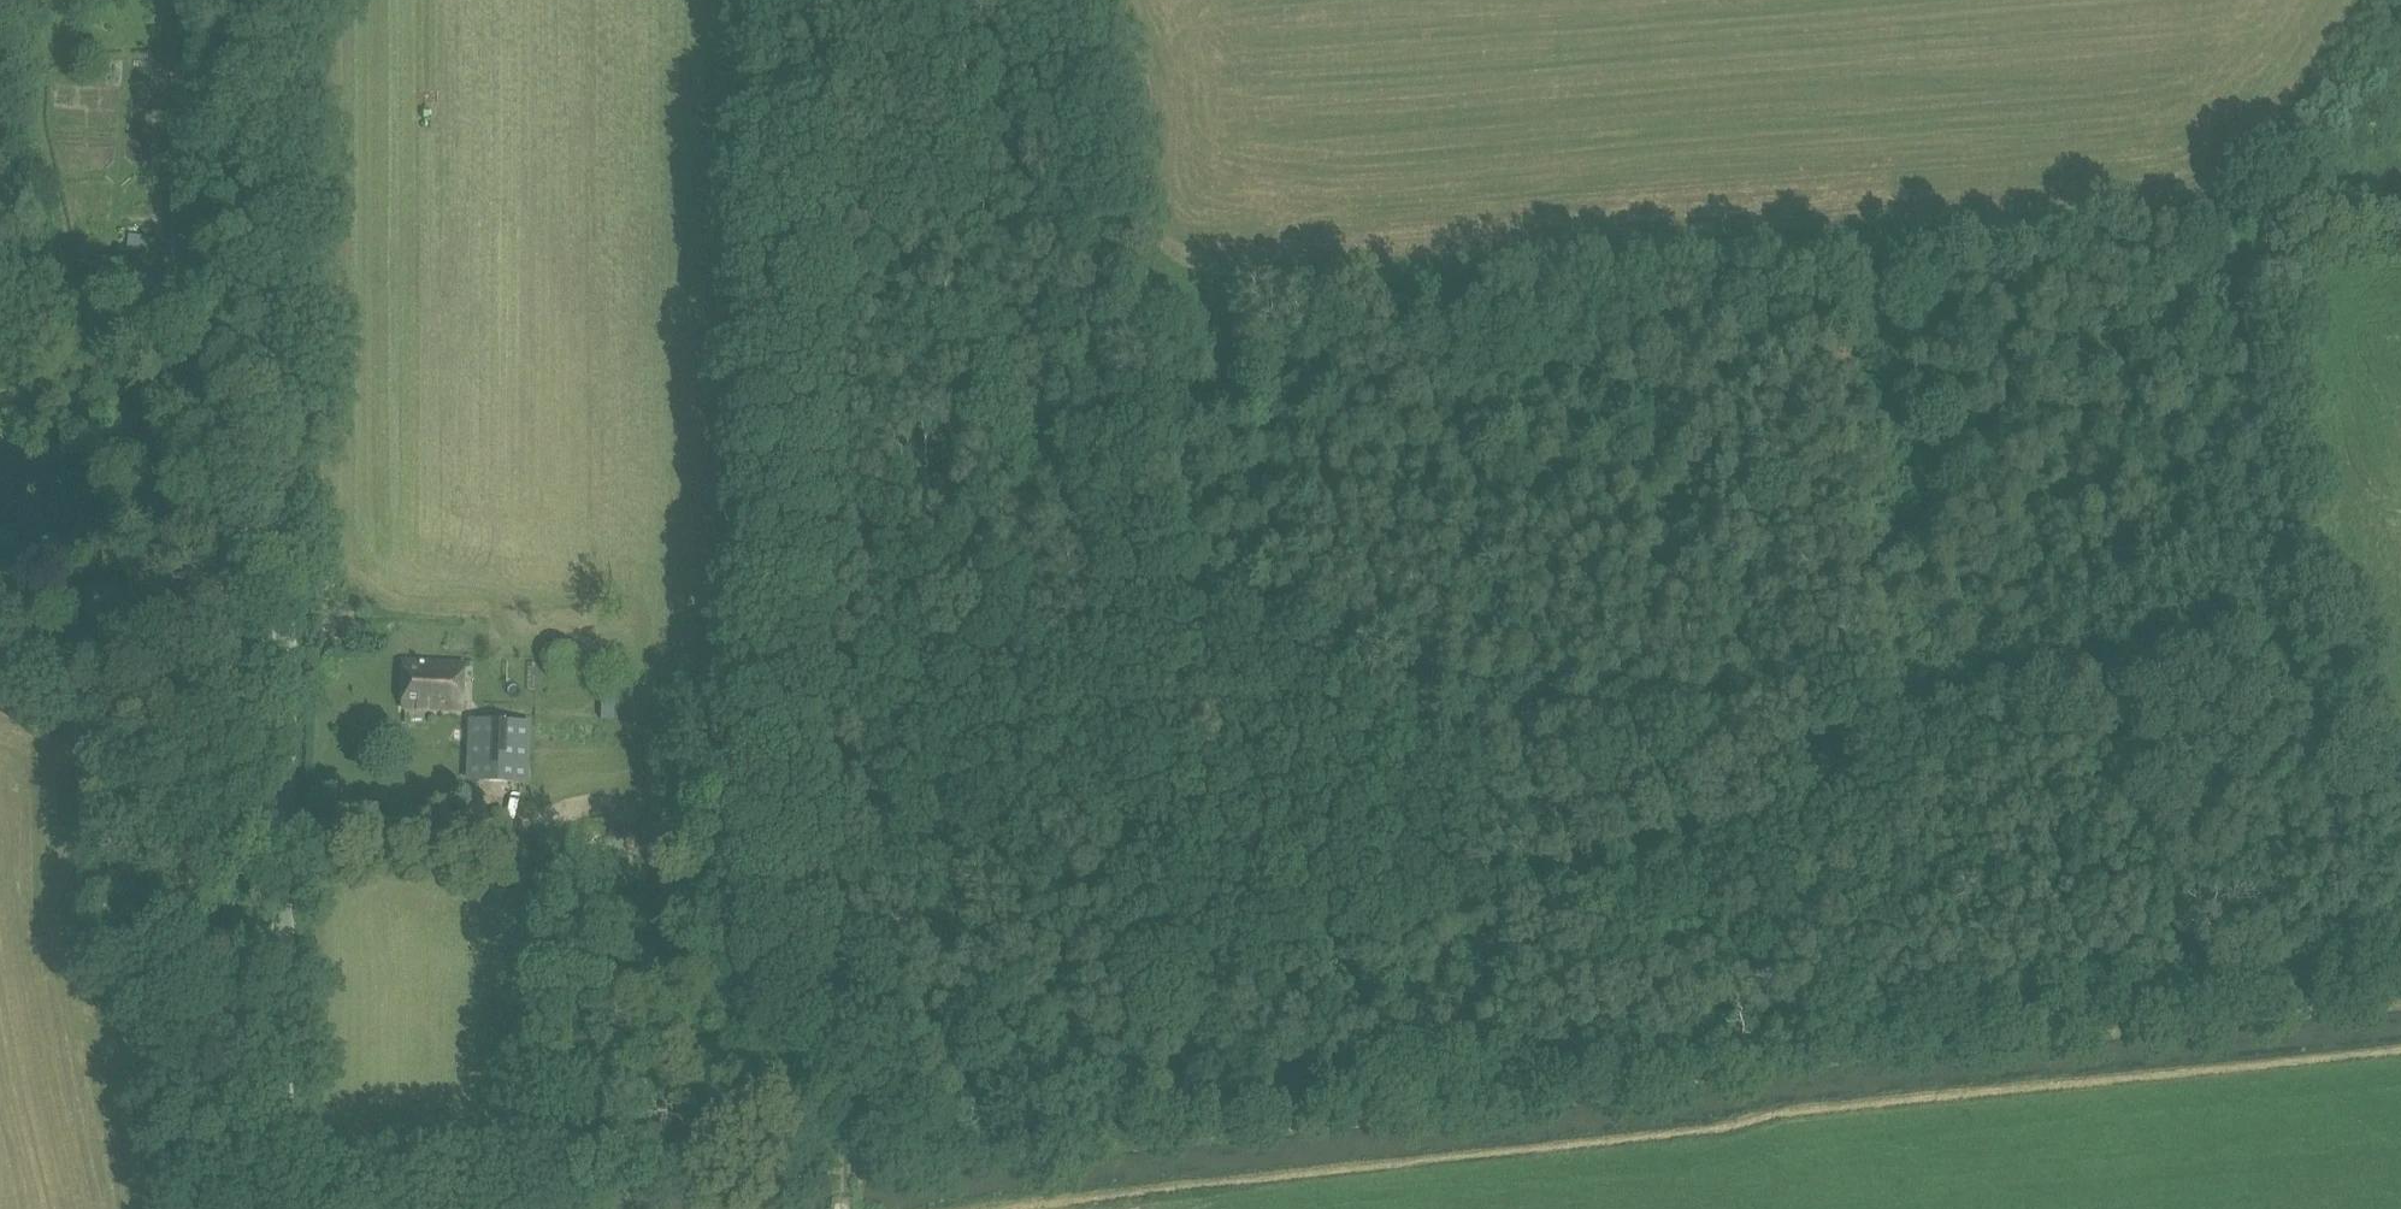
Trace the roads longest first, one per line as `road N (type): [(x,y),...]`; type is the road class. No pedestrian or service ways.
road 1 (unclassified): [(275,1208),(286,0)]
road 2 (track): [(760,374),(766,0)]

